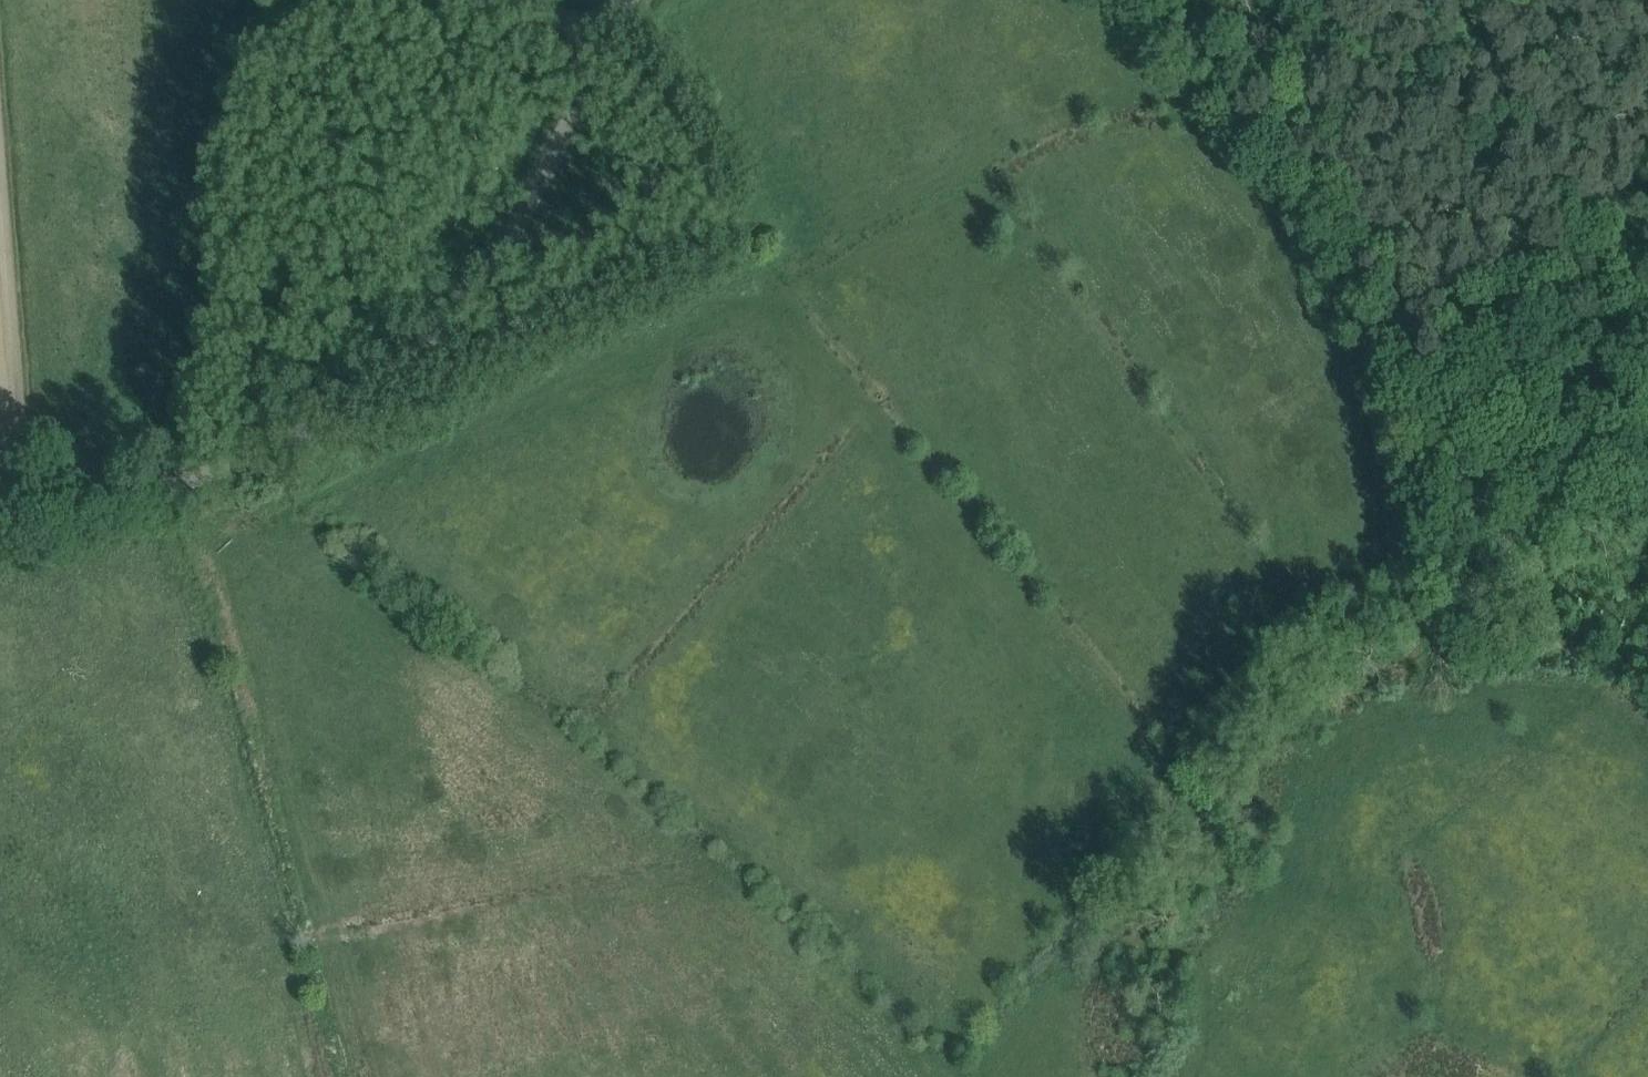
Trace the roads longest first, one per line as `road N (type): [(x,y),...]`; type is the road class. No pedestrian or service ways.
road 1 (unclassified): [(0,520),(221,474),(298,439),(415,360),(497,257),(604,34)]

